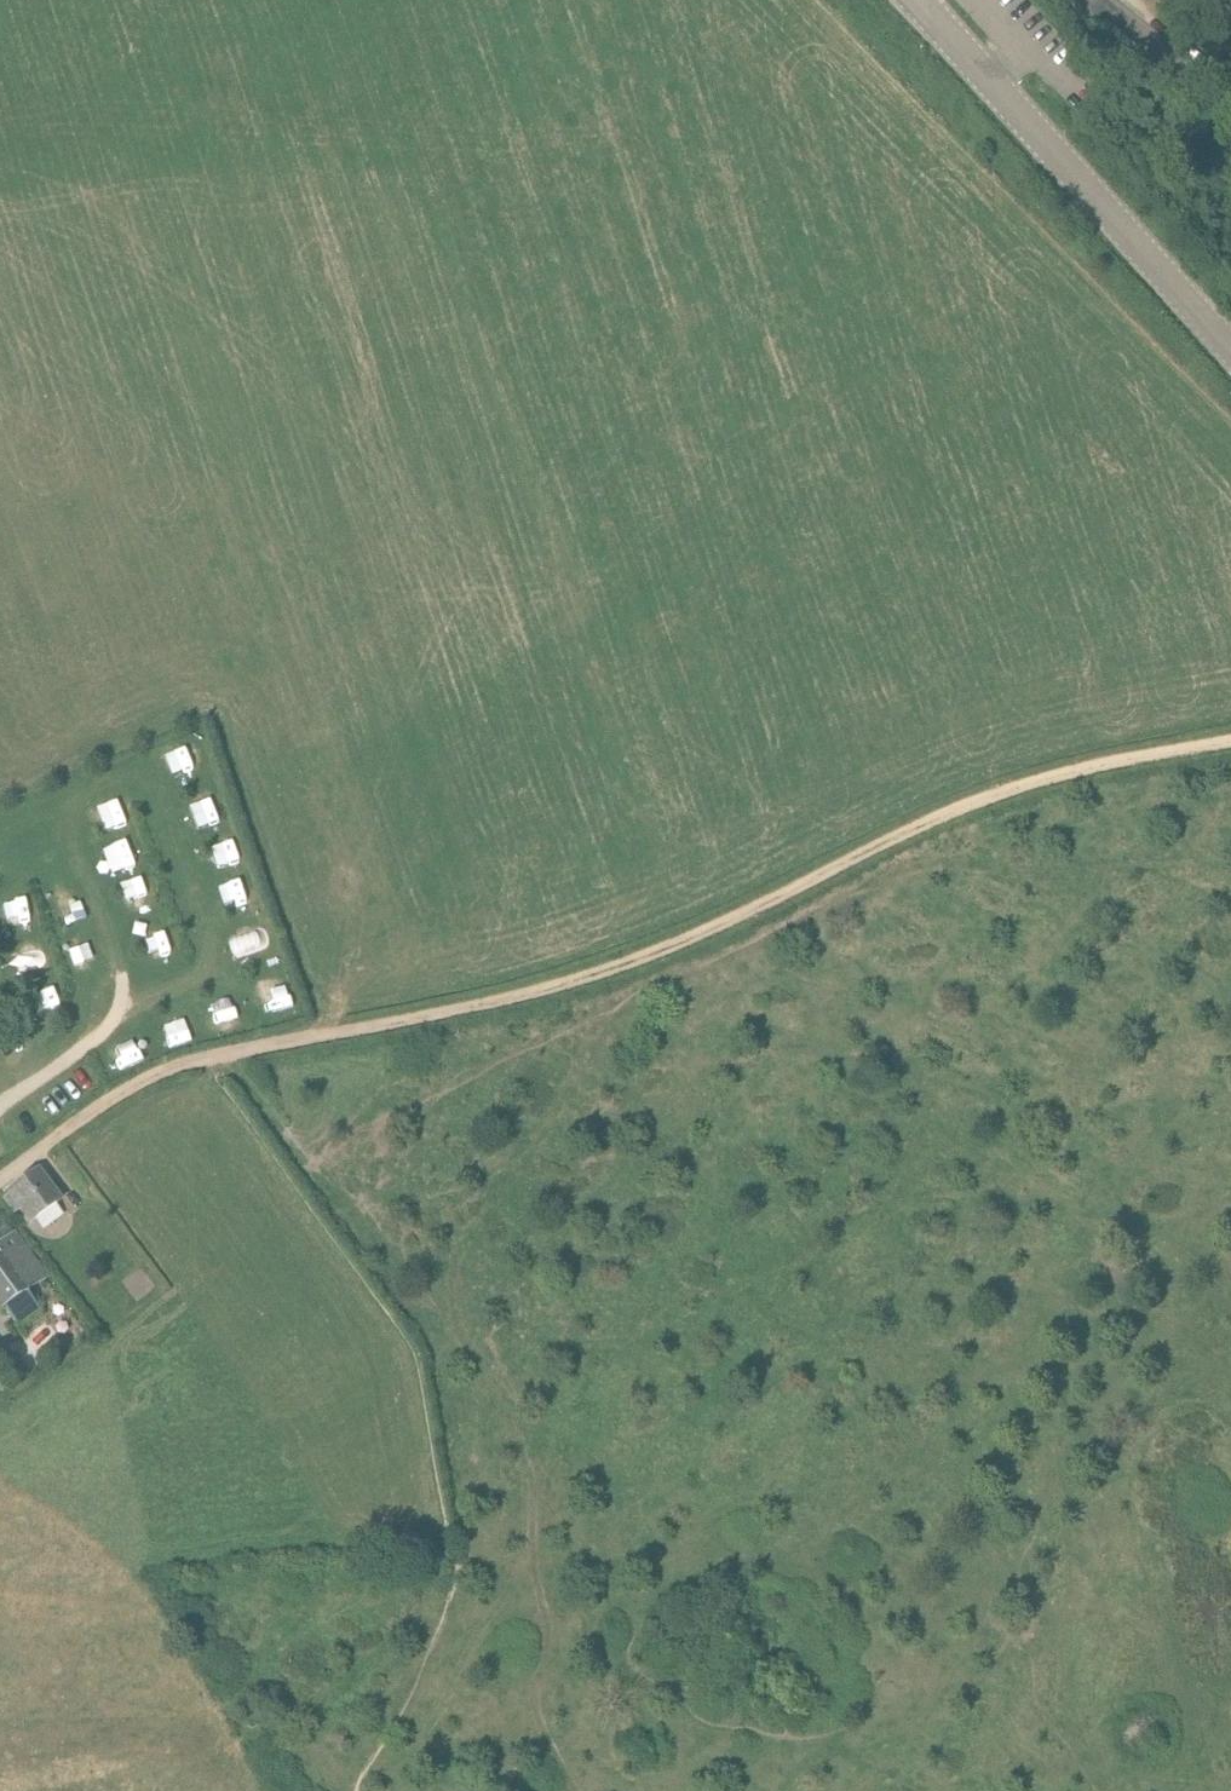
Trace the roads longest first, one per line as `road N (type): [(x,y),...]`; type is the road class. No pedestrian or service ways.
road 1 (track): [(1230,740),(1080,769),(970,803),(746,911),(566,981),(214,1055)]
road 2 (tertiary): [(1230,348),(920,0)]
road 3 (track): [(214,1055),(125,1089),(63,1132)]
road 4 (tertiary): [(1095,0),(1230,100)]

